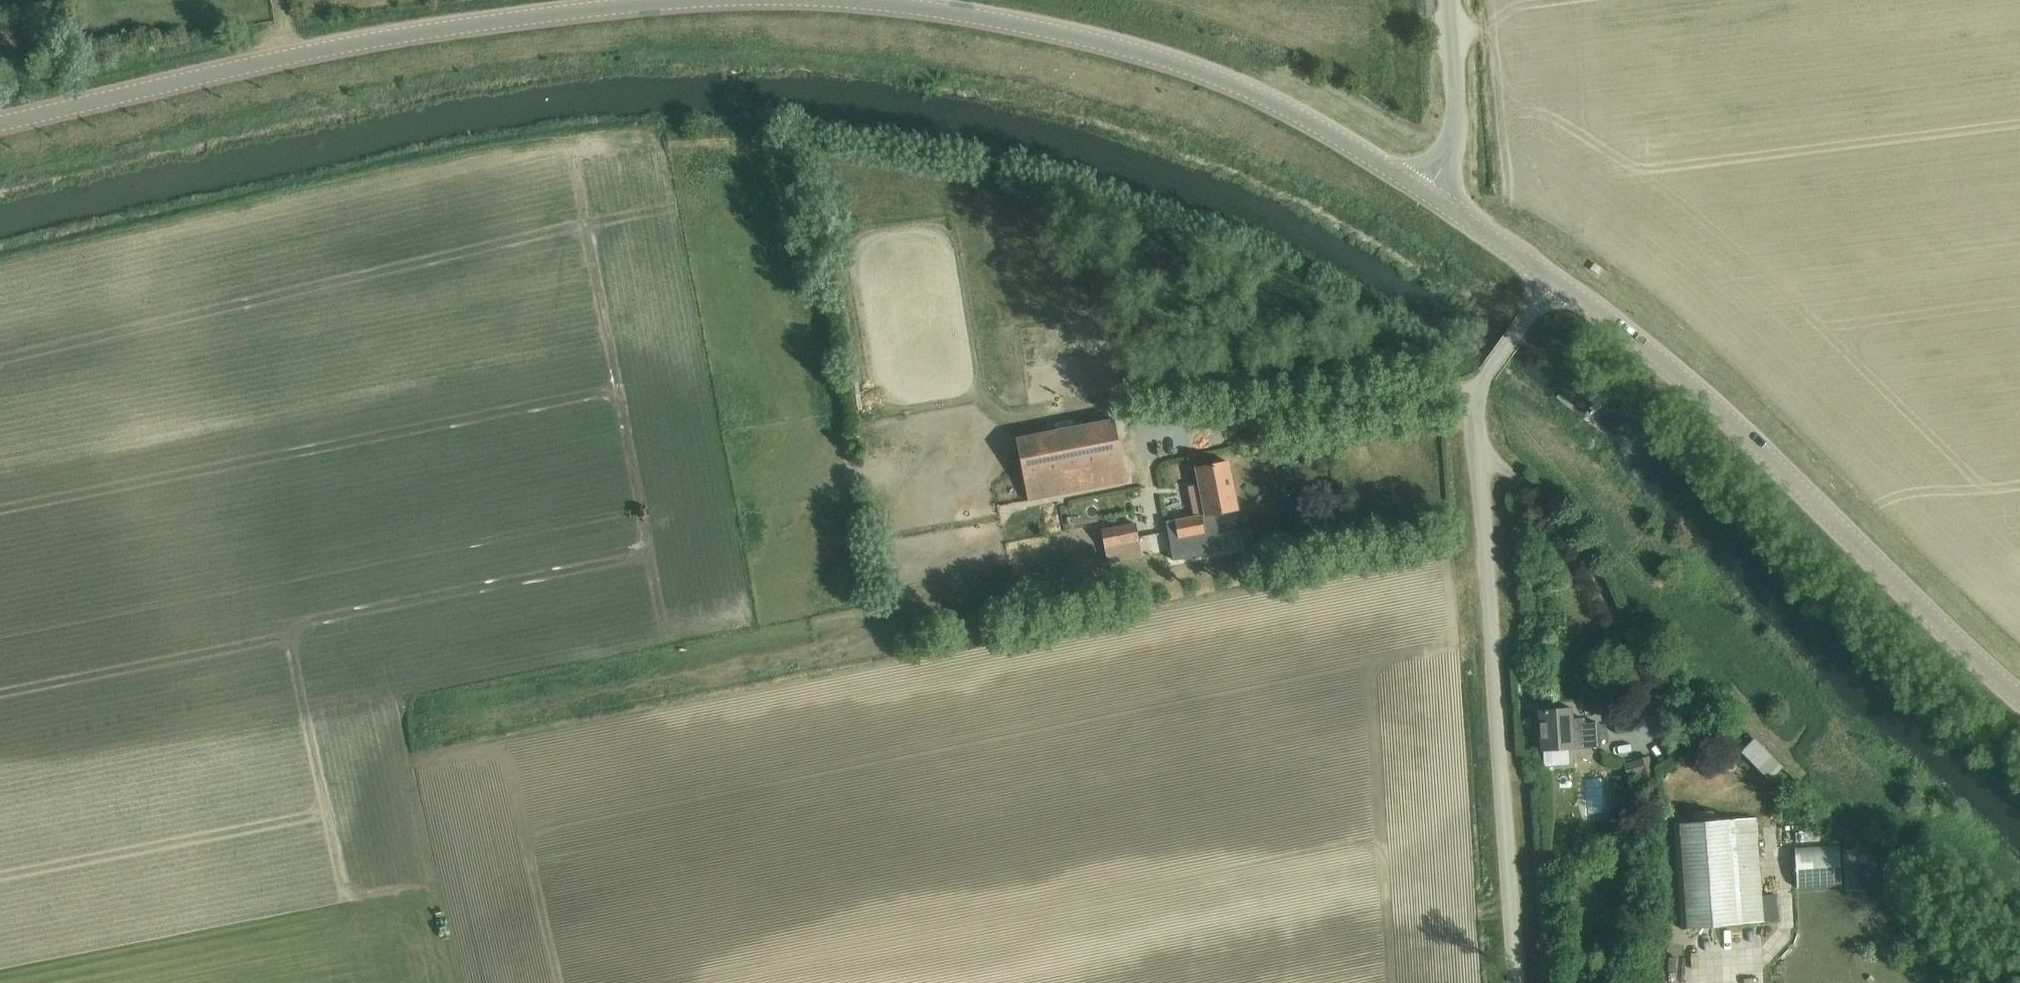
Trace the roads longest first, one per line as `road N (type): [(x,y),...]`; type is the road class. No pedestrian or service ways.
road 1 (unclassified): [(1516,982),(1477,403),(1482,380),(1553,278)]
road 2 (tertiary): [(0,124),(430,29),(689,0)]
road 3 (tertiary): [(1553,278),(1661,356),(2019,694)]
road 4 (tertiary): [(862,0),(986,17),(1205,74),(1299,117),(1426,194)]
road 5 (unclassified): [(1426,194),(1456,130),(1447,0)]
road 6 (tertiary): [(1426,194),(1553,278)]

